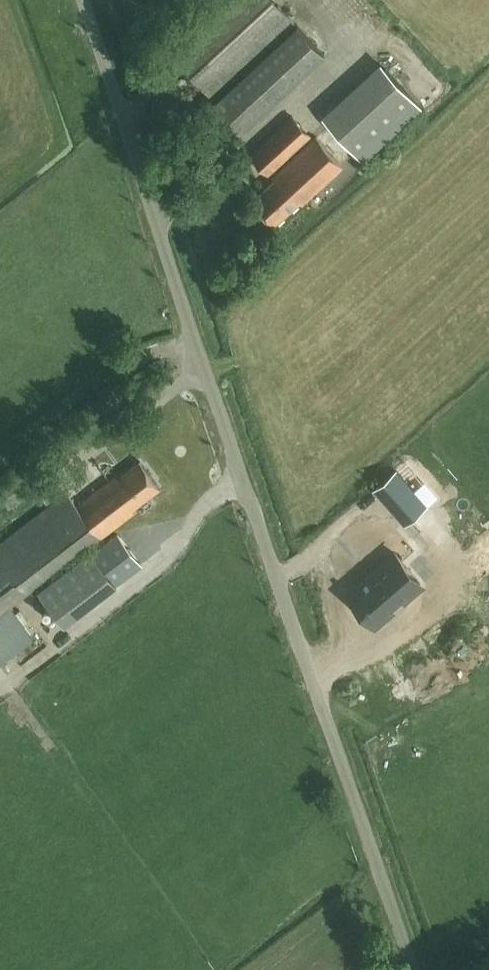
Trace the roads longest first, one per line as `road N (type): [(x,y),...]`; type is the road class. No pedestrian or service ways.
road 1 (unclassified): [(422,969),(77,0)]
road 2 (track): [(0,468),(139,358),(194,342)]

